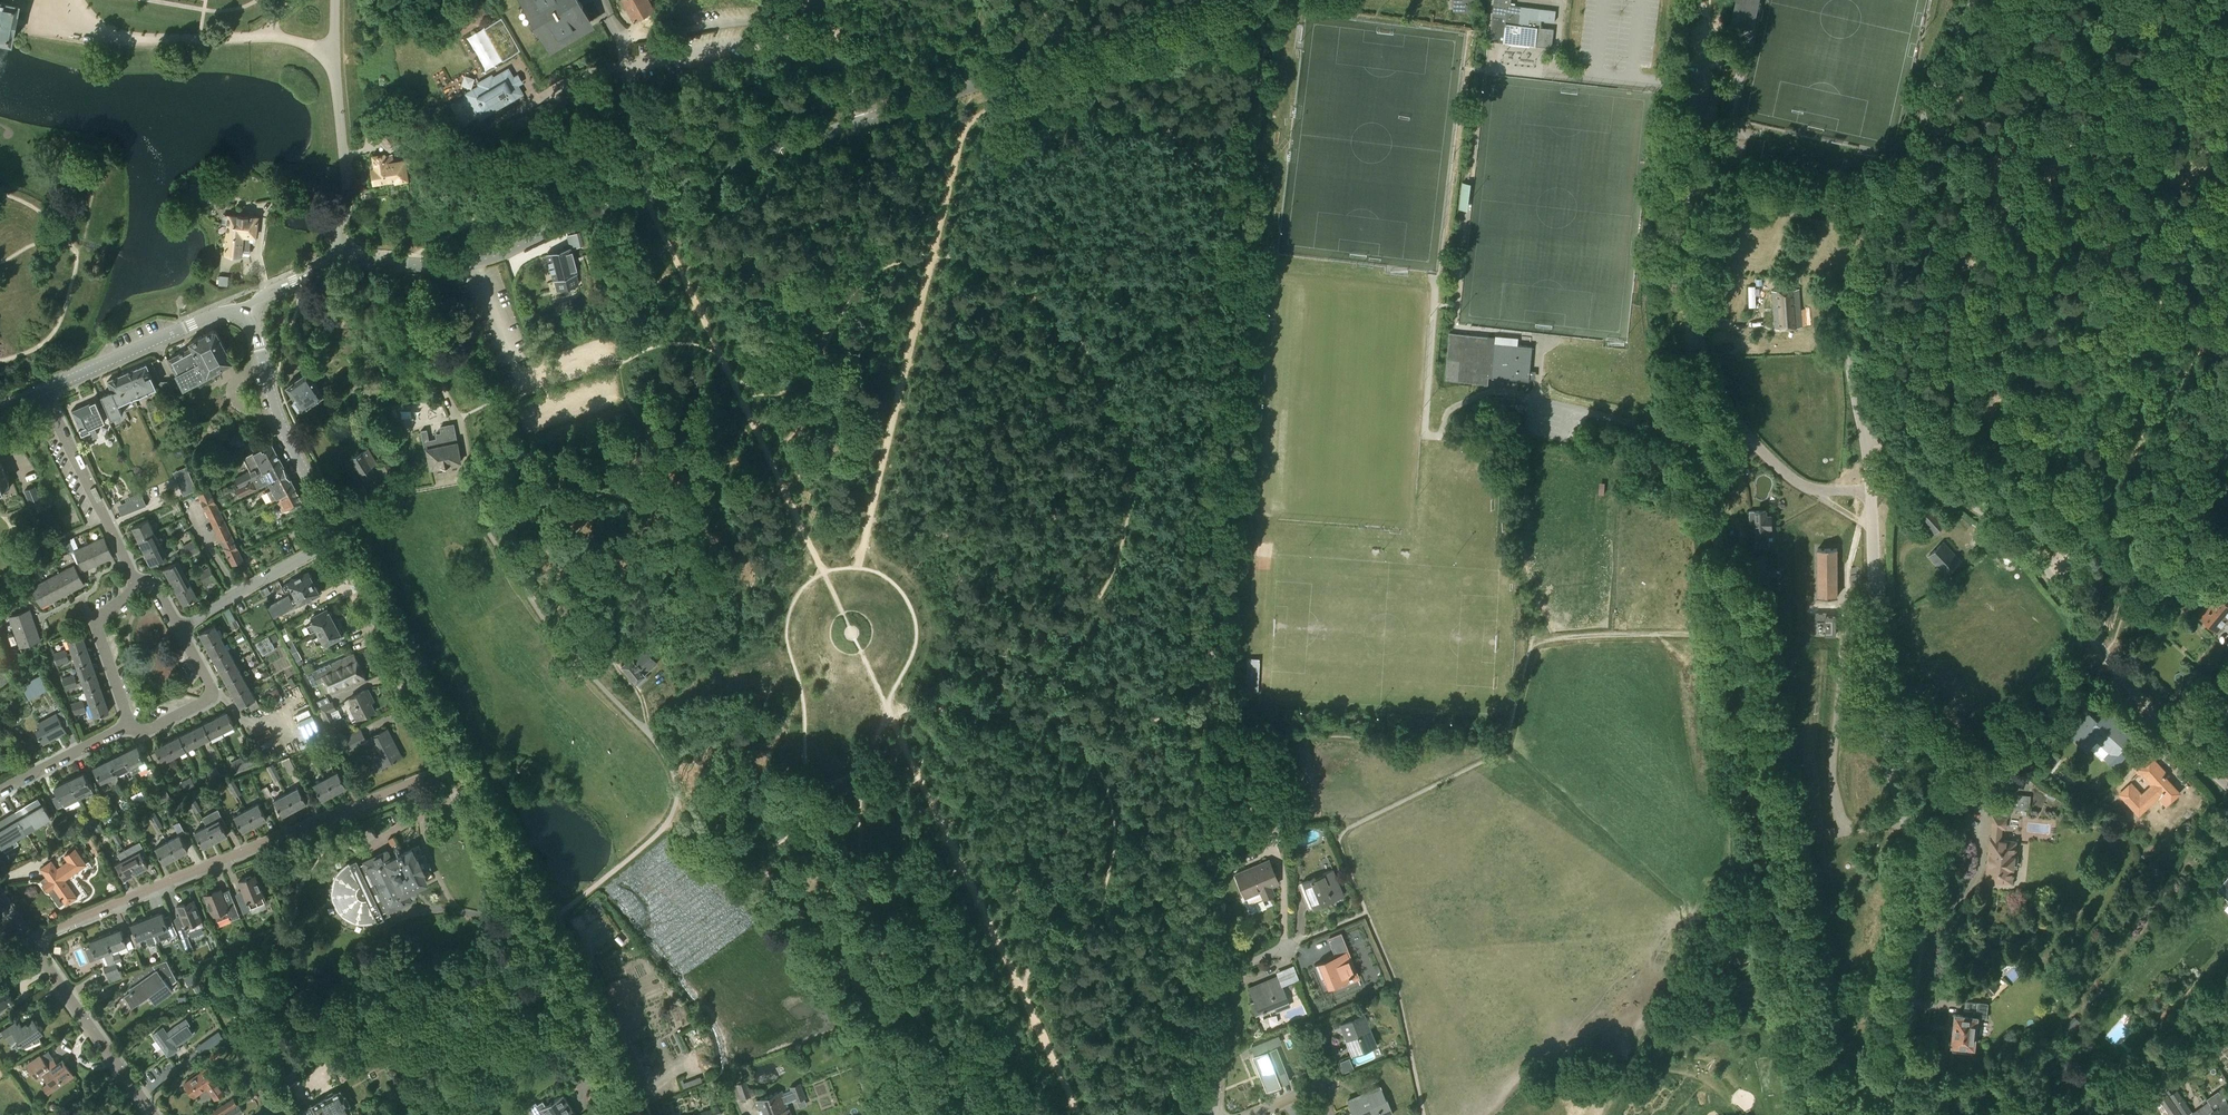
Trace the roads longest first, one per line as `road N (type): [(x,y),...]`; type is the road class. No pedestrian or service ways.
road 1 (track): [(1213,970),(1204,949),(1204,723),(1235,282),(1258,141),(1259,2)]
road 2 (unclassified): [(1068,0),(1028,55),(981,83),(616,203),(476,259),(338,258)]
road 3 (track): [(1822,1114),(1700,426)]
road 4 (residential): [(1898,1114),(1919,880),(1879,707),(1870,487)]
road 5 (track): [(887,708),(1038,715),(1074,737),(1104,778),(1117,828),(1109,887),(1073,938),(1016,981)]
road 6 (residential): [(458,764),(27,939)]
road 7 (track): [(963,127),(856,567)]
road 8 (unclassified): [(1863,427),(1850,364),(1852,302),(1974,0)]
road 9 (track): [(1078,1114),(887,708)]
road 10 (residential): [(1939,480),(2019,540),(2137,696),(2227,787)]
road 11 (track): [(823,572),(642,194)]
road 12 (tertiary): [(633,1114),(458,764)]
road 13 (track): [(335,52),(306,42),(149,39),(79,27),(59,0)]
road 14 (unclassified): [(1707,359),(1681,253),(1704,81)]
road 15 (unclassified): [(338,258),(347,173),(335,0)]
road 16 (track): [(869,1000),(892,973),(927,1035),(964,1066),(1053,1114)]
road 17 (tertiary): [(458,764),(339,538)]
road 18 (tertiary): [(339,538),(278,421),(247,307)]
road 19 (track): [(1259,2),(1044,67),(1023,60)]
road 20 (unclassified): [(1870,487),(1816,489),(1788,476),(1739,423),(1707,359)]
road 21 (track): [(1590,1114),(1617,1091),(1640,1050),(1696,919)]
road 22 (residential): [(43,389),(247,307)]
road 23 (residential): [(139,586),(43,389)]
road 24 (unclassified): [(1213,1114),(1222,977),(1294,942)]
road 25 (residential): [(151,1114),(27,939)]
road 26 (track): [(741,848),(869,1000)]
road 27 (residential): [(339,538),(179,628)]
road 28 (residential): [(179,628),(209,698),(147,730),(132,723)]
road 29 (residential): [(132,723),(97,623),(139,586)]
road 30 (residential): [(132,723),(0,788)]

